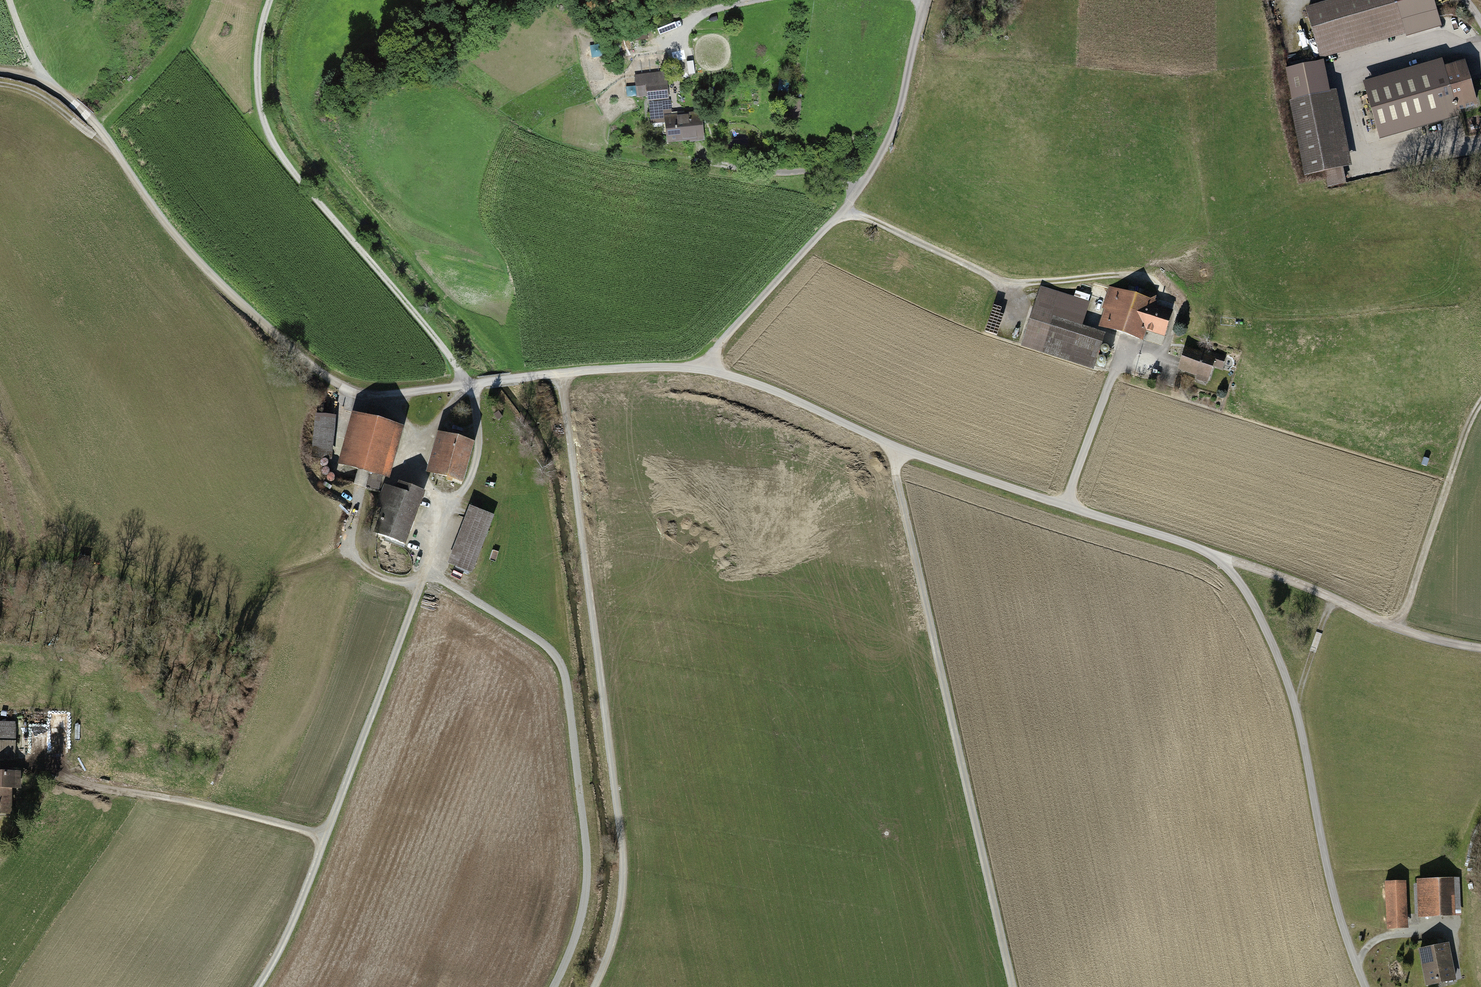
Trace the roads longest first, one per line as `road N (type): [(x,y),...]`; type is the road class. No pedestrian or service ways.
road 1 (track): [(254,986),(298,919),(453,501),(471,477),(481,441),(479,384)]
road 2 (track): [(592,986),(619,913),(622,872),(561,371)]
road 3 (track): [(698,365),(758,379),(894,445),(1224,561)]
road 4 (track): [(894,445),(1017,986)]
road 5 (track): [(468,386),(360,396),(322,375),(207,273),(104,136),(61,94)]
road 6 (track): [(553,986),(575,940),(586,876),(564,675),(544,644),(428,567)]
road 7 (track): [(271,0),(258,95),(271,139),(468,386)]
road 8 (track): [(1224,561),(1256,608),(1285,685),(1335,909),(1365,986)]
road 9 (track): [(698,365),(848,206),(878,162),(897,120),(927,0)]
road 10 (track): [(0,762),(53,762),(76,783),(329,835)]
road 11 (track): [(848,206),(1004,280),(1145,272)]
road 12 (track): [(1066,503),(1125,343),(1160,353),(1174,307),(1145,272)]
road 13 (track): [(1480,646),(1398,627),(1307,584),(1224,561)]
road 14 (track): [(1398,627),(1480,402)]
road 15 (track): [(468,386),(698,365)]
road 16 (track): [(117,154),(53,105),(0,86)]

